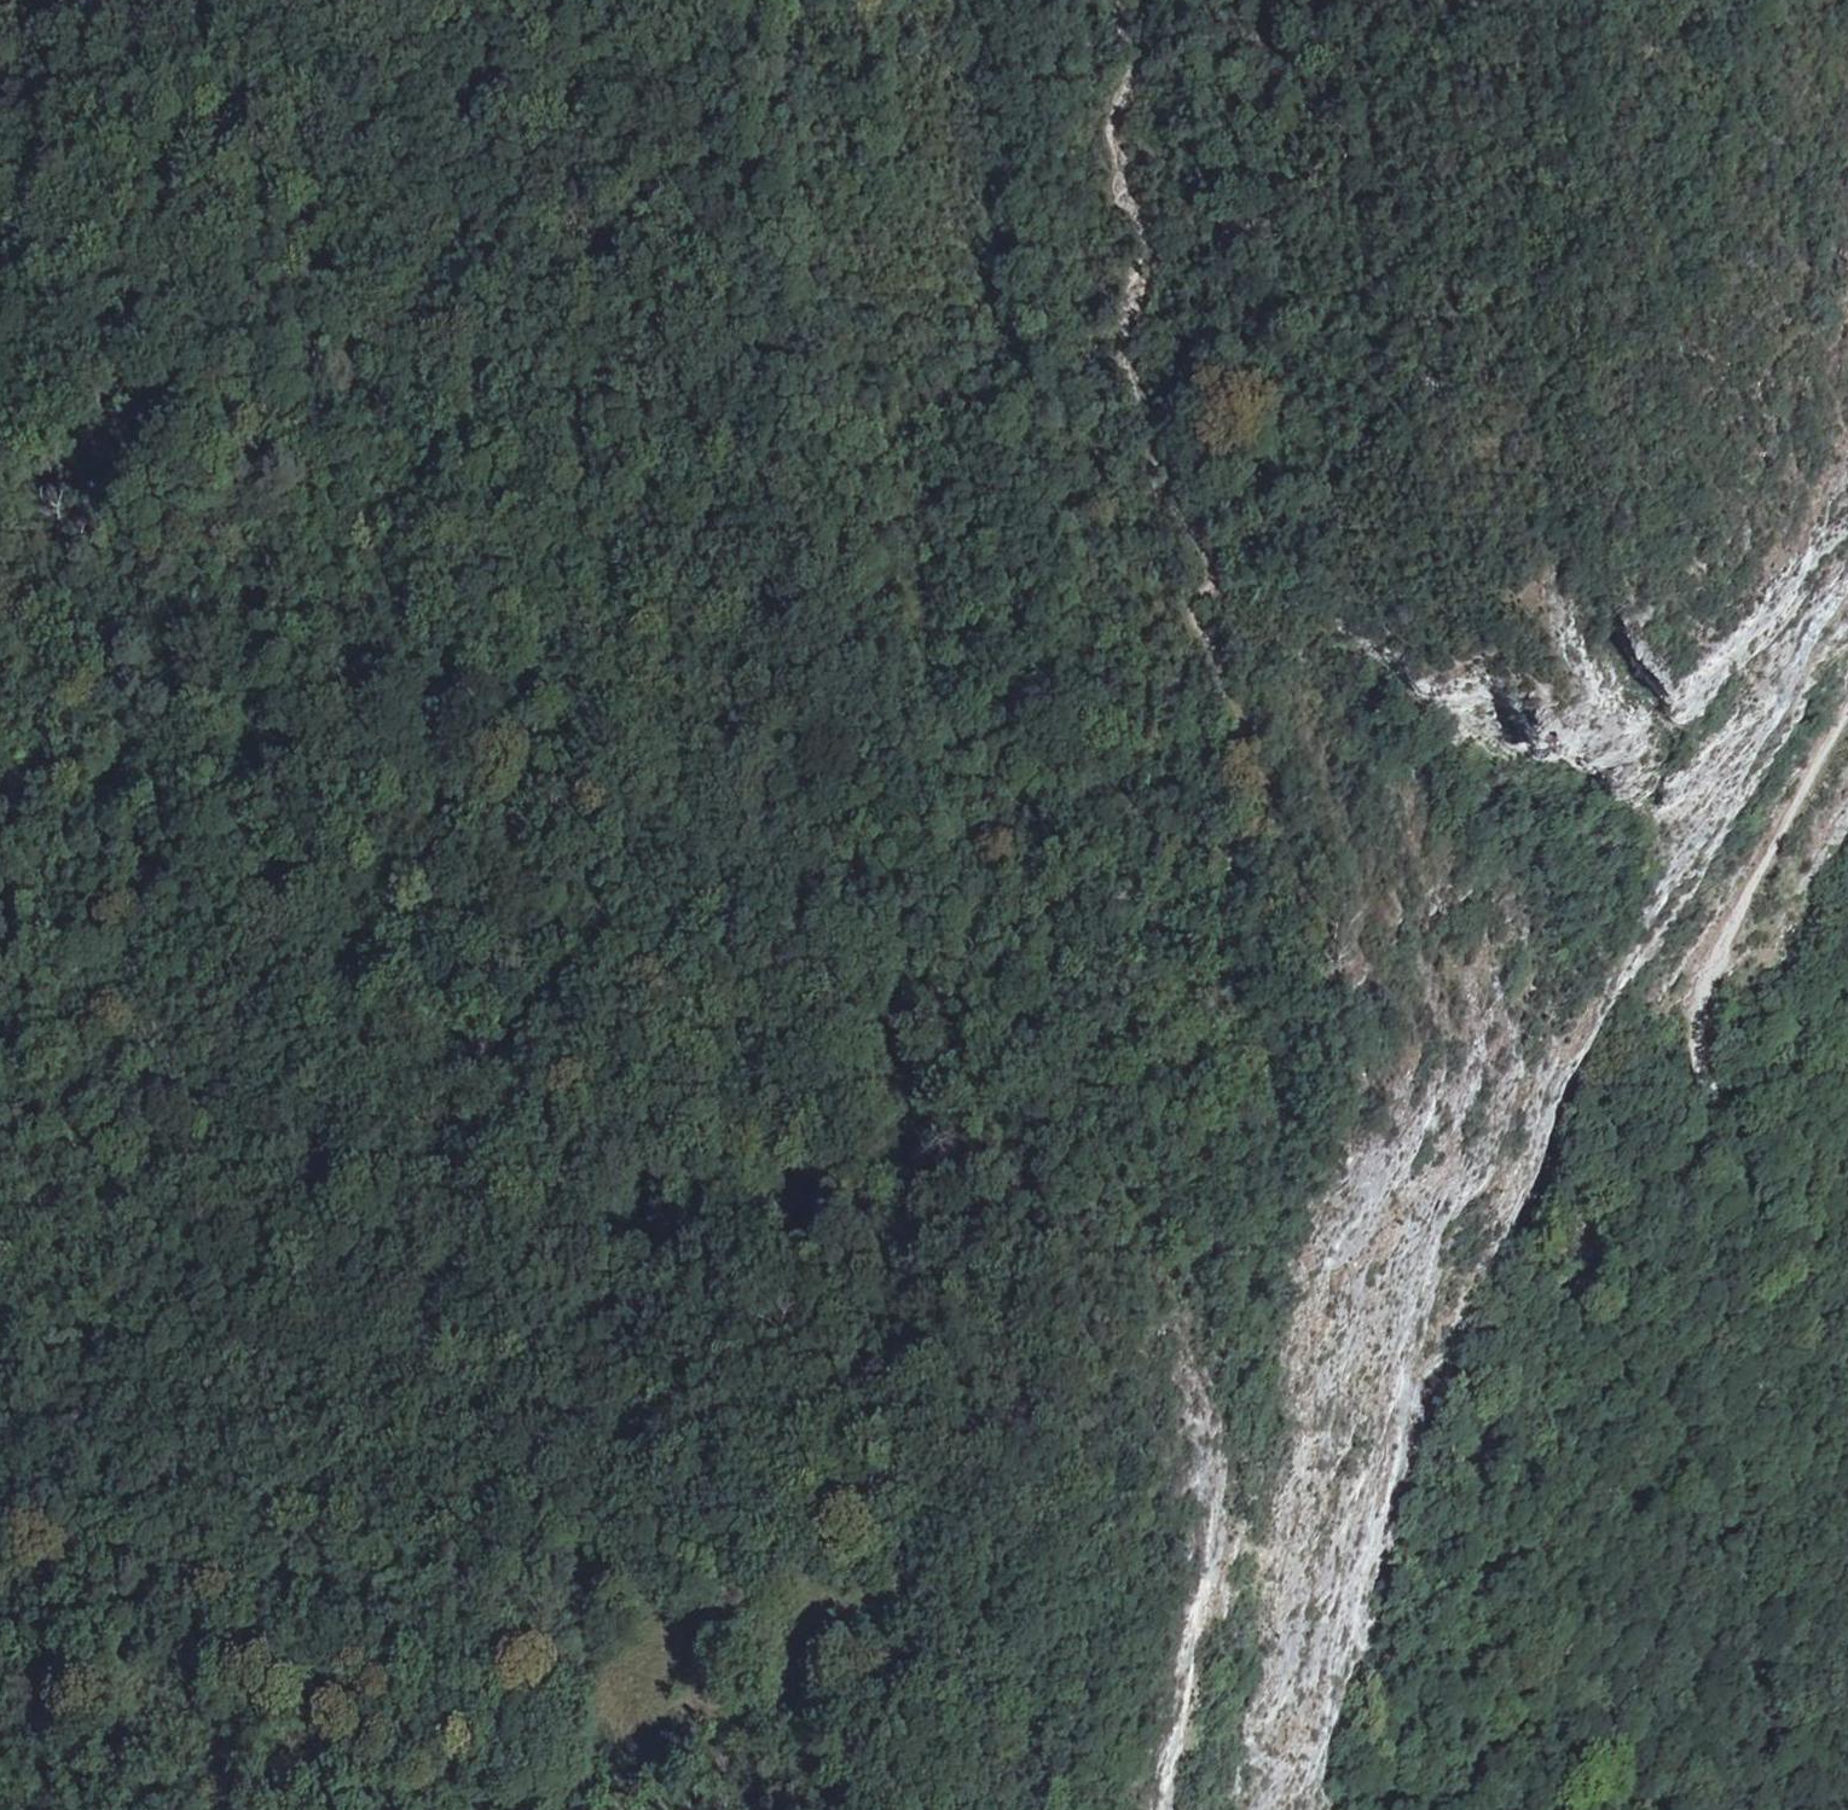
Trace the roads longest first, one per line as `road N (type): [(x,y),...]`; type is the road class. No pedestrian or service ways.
road 1 (track): [(1847,715),(1731,955),(1711,1027),(1722,1097),(1753,1196),(1759,1255),(1750,1337),(1749,1564),(1770,1809)]

